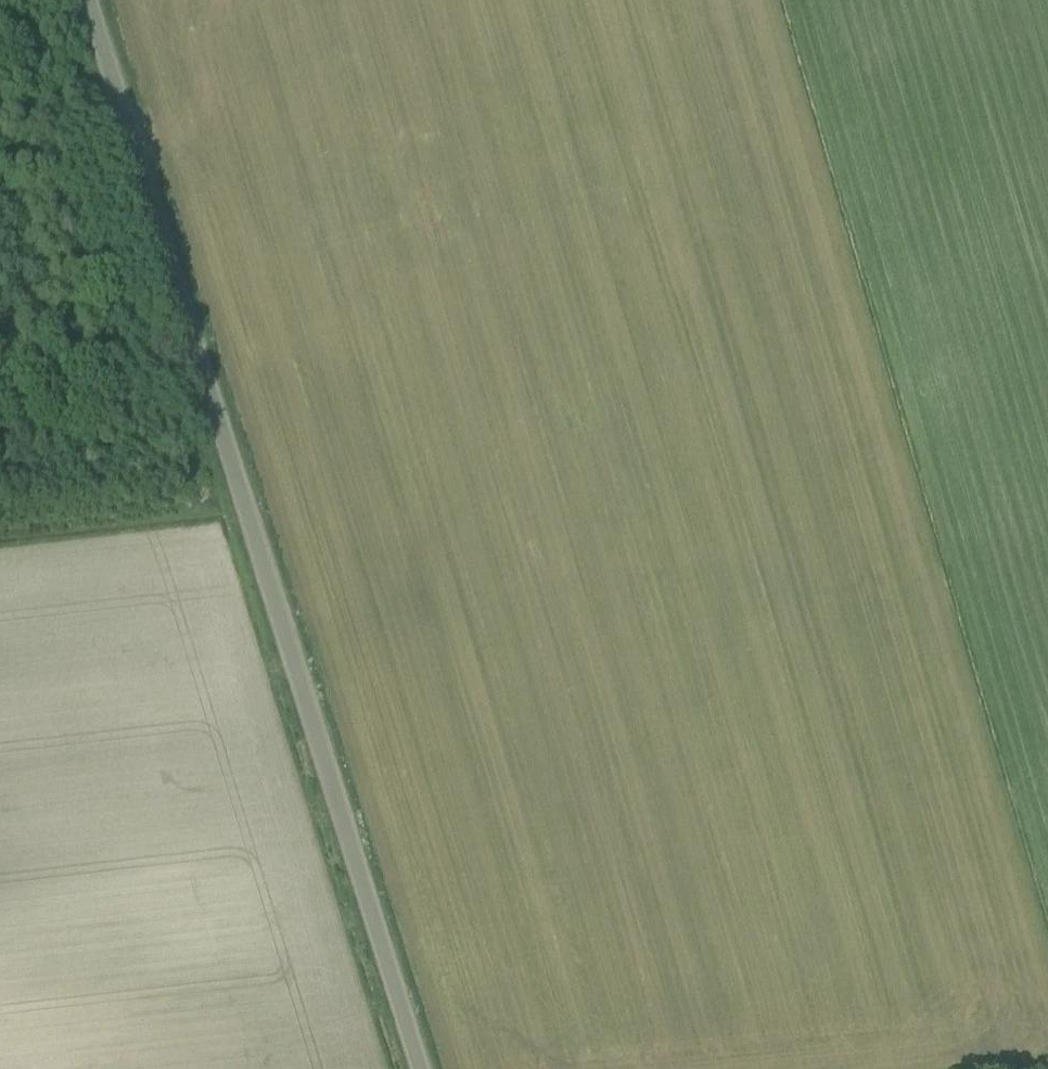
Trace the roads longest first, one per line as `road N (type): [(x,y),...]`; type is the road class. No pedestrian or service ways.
road 1 (unclassified): [(422,1068),(244,525),(85,0)]

